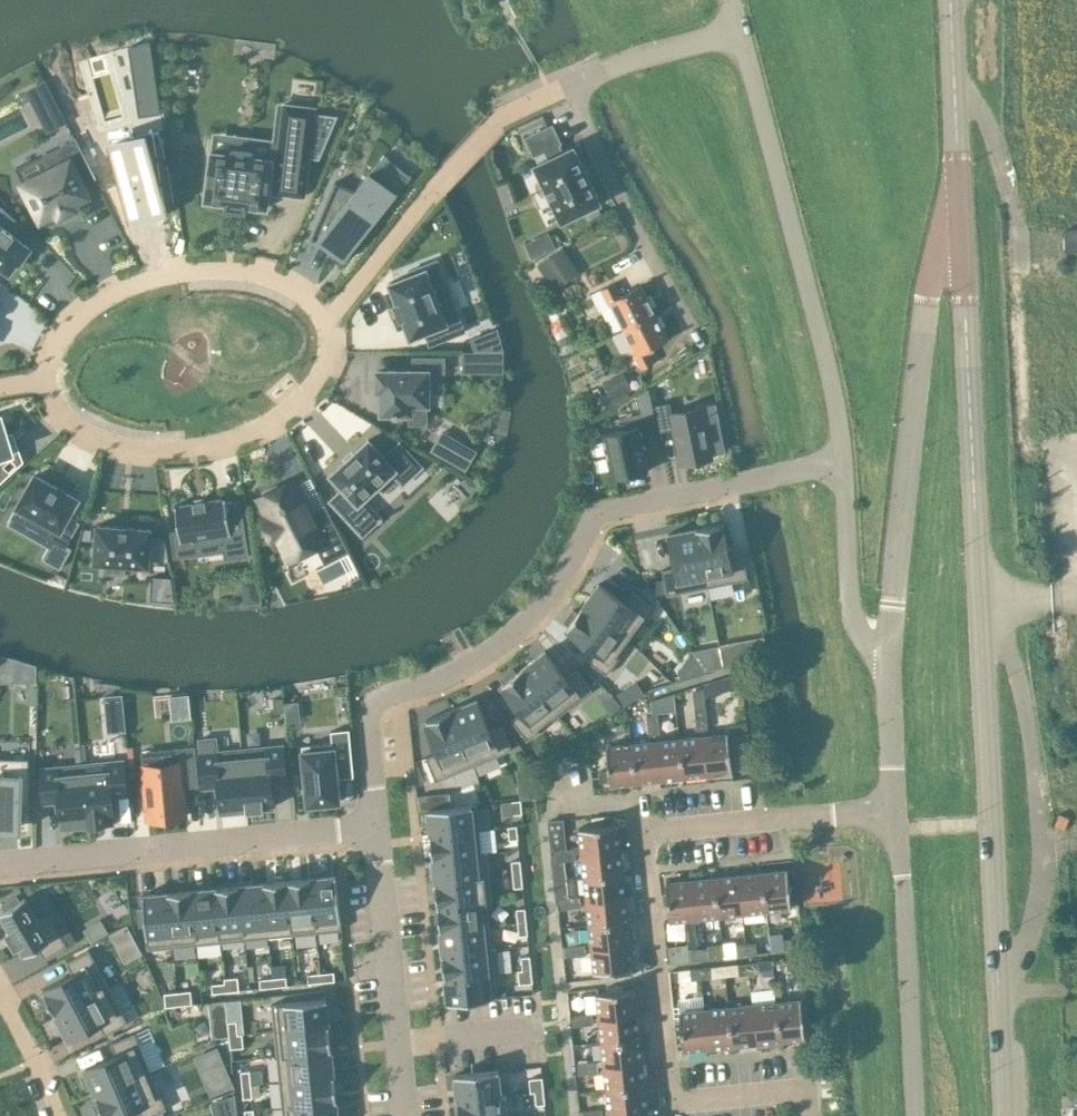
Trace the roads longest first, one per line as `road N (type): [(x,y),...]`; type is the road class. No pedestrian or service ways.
road 1 (residential): [(810,1115),(807,1088),(674,1100),(641,831),(896,810)]
road 2 (residential): [(846,460),(603,513),(556,588),(484,657),(366,714),(377,824)]
road 3 (unclassified): [(888,673),(926,293),(938,244),(961,207)]
road 4 (unclassified): [(846,460),(741,31)]
road 5 (unclassified): [(999,988),(1045,870),(1020,679),(978,590)]
road 6 (residential): [(46,374),(66,416),(97,441),(144,451),(258,438),(322,380),(334,344),(330,311)]
road 7 (secondary): [(999,988),(978,590)]
road 8 (secondary): [(978,590),(961,207)]
road 9 (residential): [(377,824),(0,863)]
road 10 (residential): [(330,311),(278,278),(229,266),(154,271),(111,290),(62,329),(46,374)]
road 11 (residential): [(570,83),(486,130),(330,311)]
road 12 (unclassified): [(913,1115),(896,810)]
road 13 (residential): [(377,824),(405,1115)]
road 14 (residential): [(570,83),(619,197),(694,333)]
road 15 (unclassified): [(888,673),(852,610),(846,460)]
road 16 (secondary): [(961,207),(950,0)]
road 17 (residential): [(741,31),(570,83)]
road 18 (unclassified): [(896,810),(888,673)]
road 19 (residential): [(59,1115),(0,995)]
road 20 (secondary): [(1005,1115),(999,988)]

